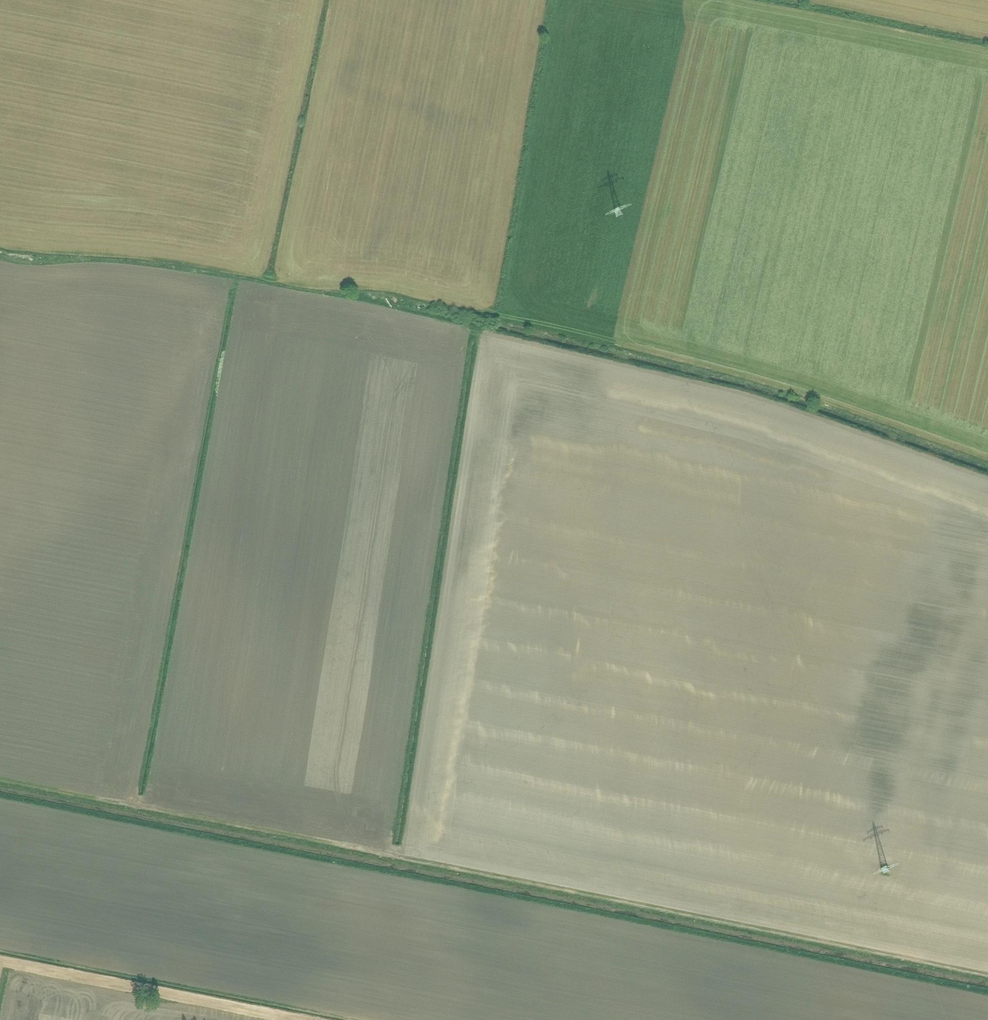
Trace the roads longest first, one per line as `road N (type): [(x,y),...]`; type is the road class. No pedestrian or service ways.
road 1 (track): [(303,1019),(0,961)]

